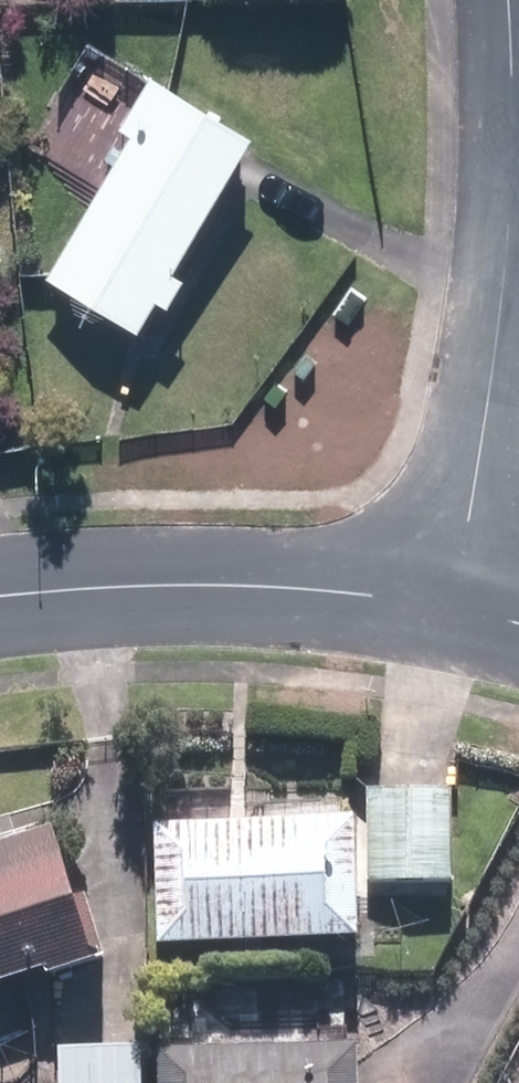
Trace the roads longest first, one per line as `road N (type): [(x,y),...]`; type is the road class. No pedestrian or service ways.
road 1 (residential): [(0,597),(261,585),(458,605)]
road 2 (residential): [(458,605),(518,163)]
road 3 (residential): [(518,163),(507,0)]

